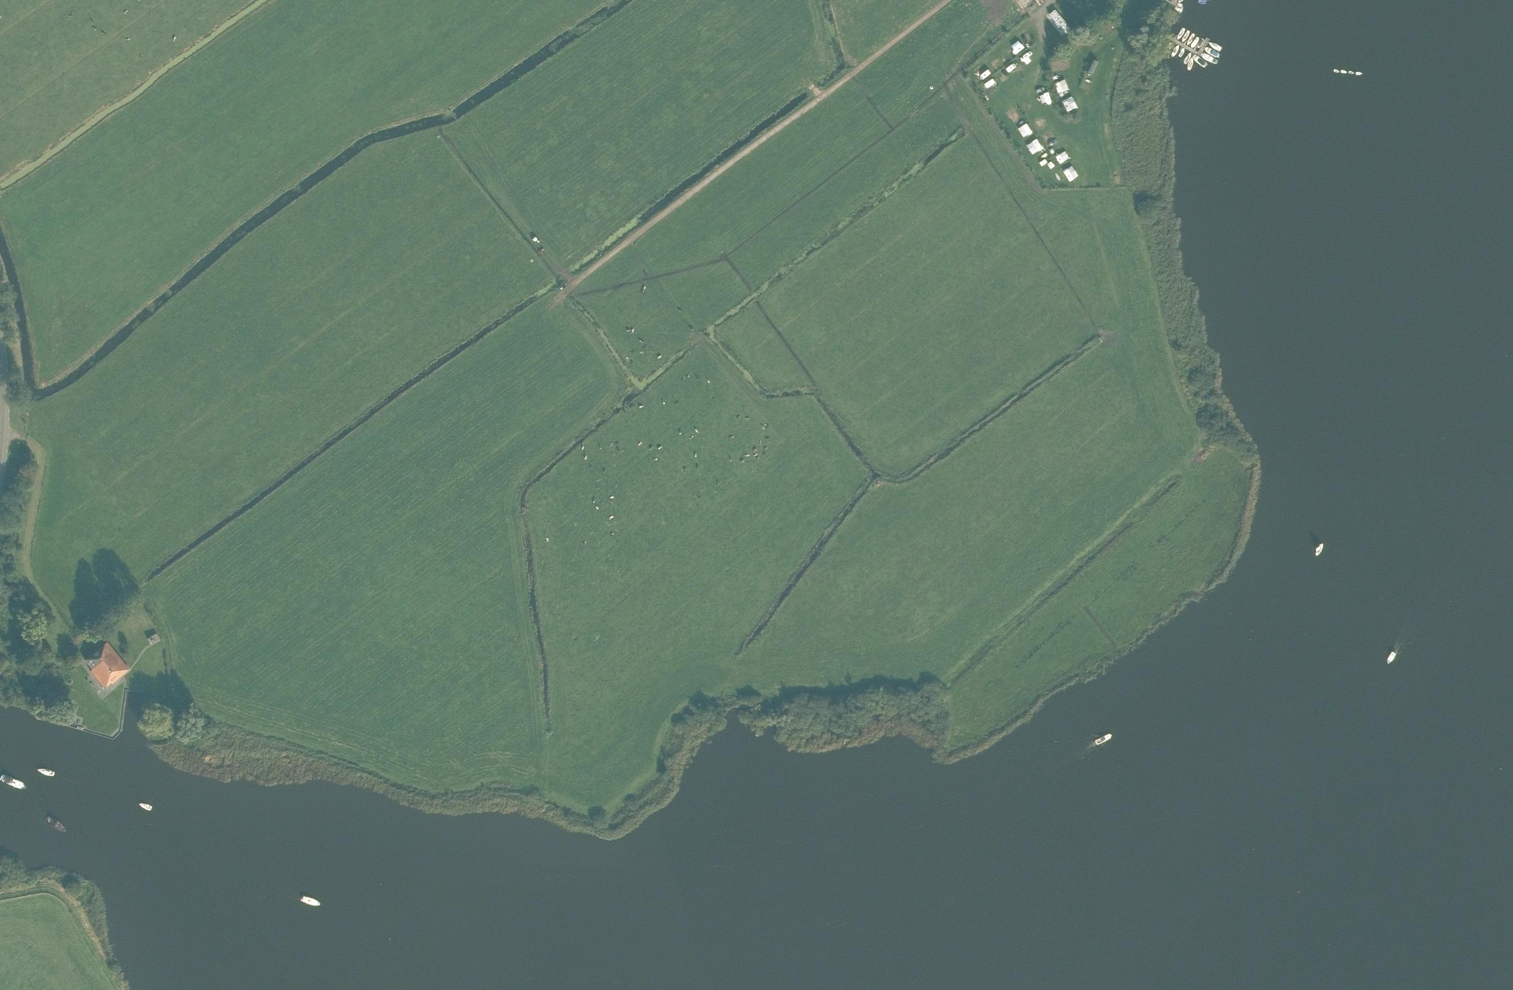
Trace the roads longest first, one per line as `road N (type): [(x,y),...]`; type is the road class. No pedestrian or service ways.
road 1 (track): [(948,0),(564,292)]
road 2 (unclassified): [(70,639),(31,581),(37,450),(3,434)]

